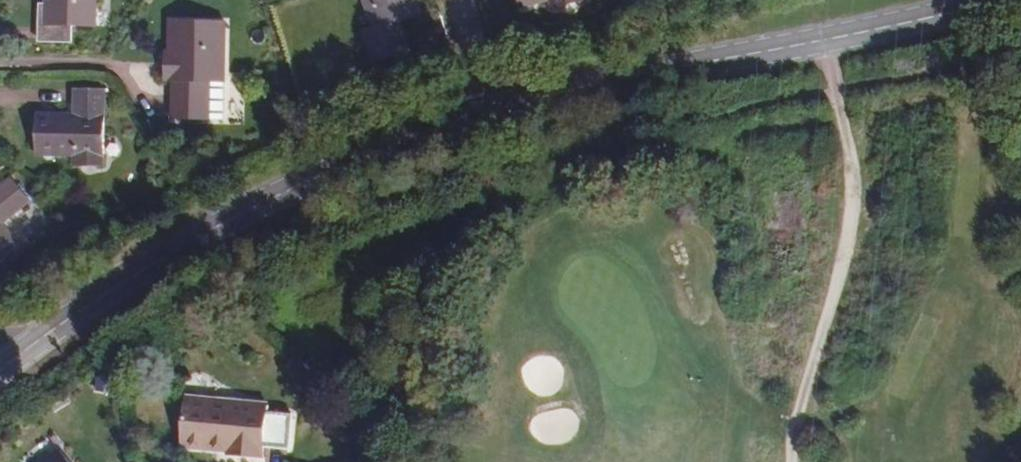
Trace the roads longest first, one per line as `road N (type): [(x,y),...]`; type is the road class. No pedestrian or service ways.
road 1 (tertiary): [(485,106),(177,253),(1,369)]
road 2 (tertiary): [(1015,0),(485,106)]
road 3 (track): [(829,40),(853,201),(791,461)]

